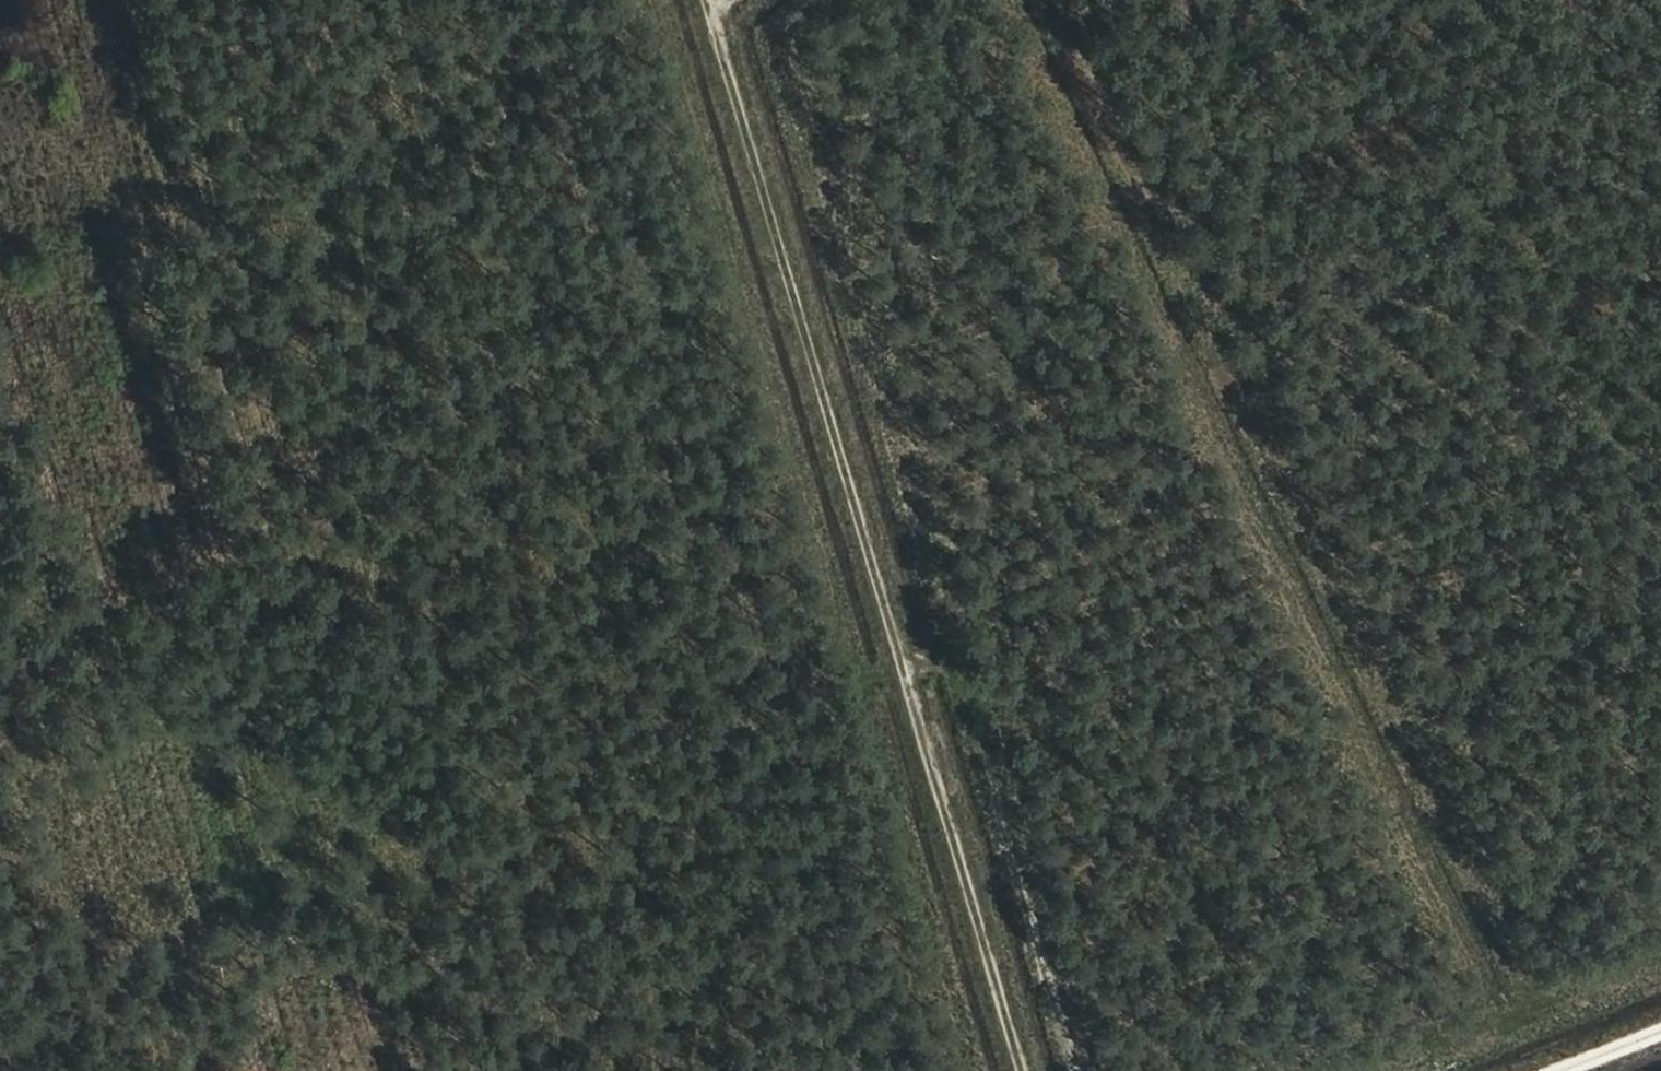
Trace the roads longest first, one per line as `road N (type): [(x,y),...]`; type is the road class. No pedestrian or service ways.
road 1 (track): [(1037,1070),(724,0)]

